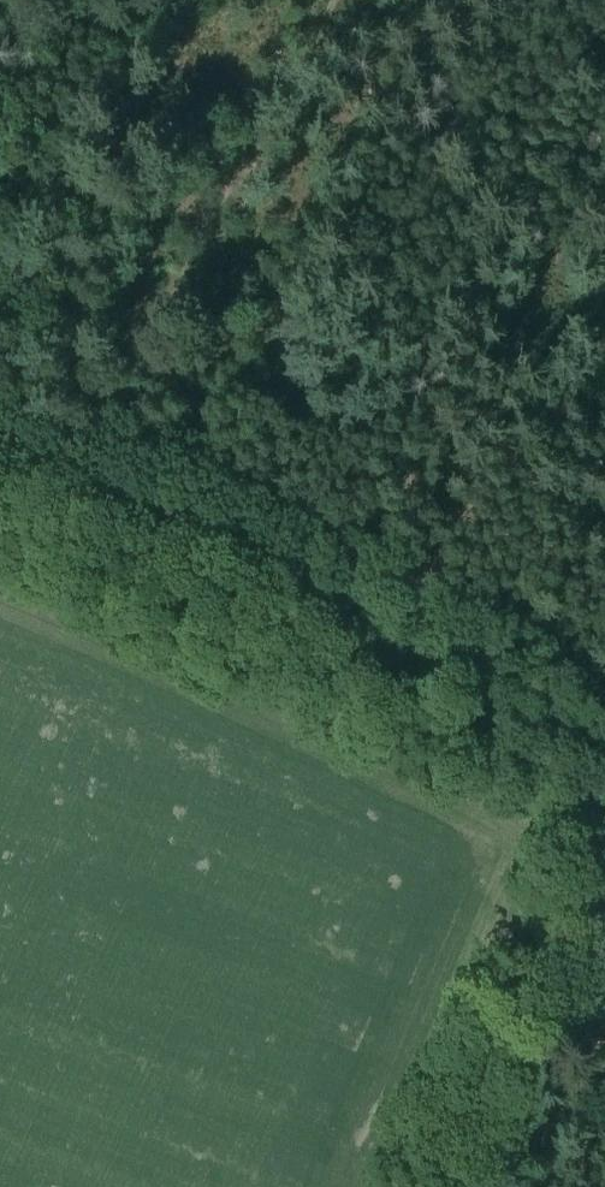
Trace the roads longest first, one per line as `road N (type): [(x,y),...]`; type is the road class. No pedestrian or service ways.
road 1 (track): [(0,501),(377,669),(604,794)]
road 2 (track): [(0,467),(176,229),(329,0)]
road 3 (track): [(589,786),(433,1186)]

